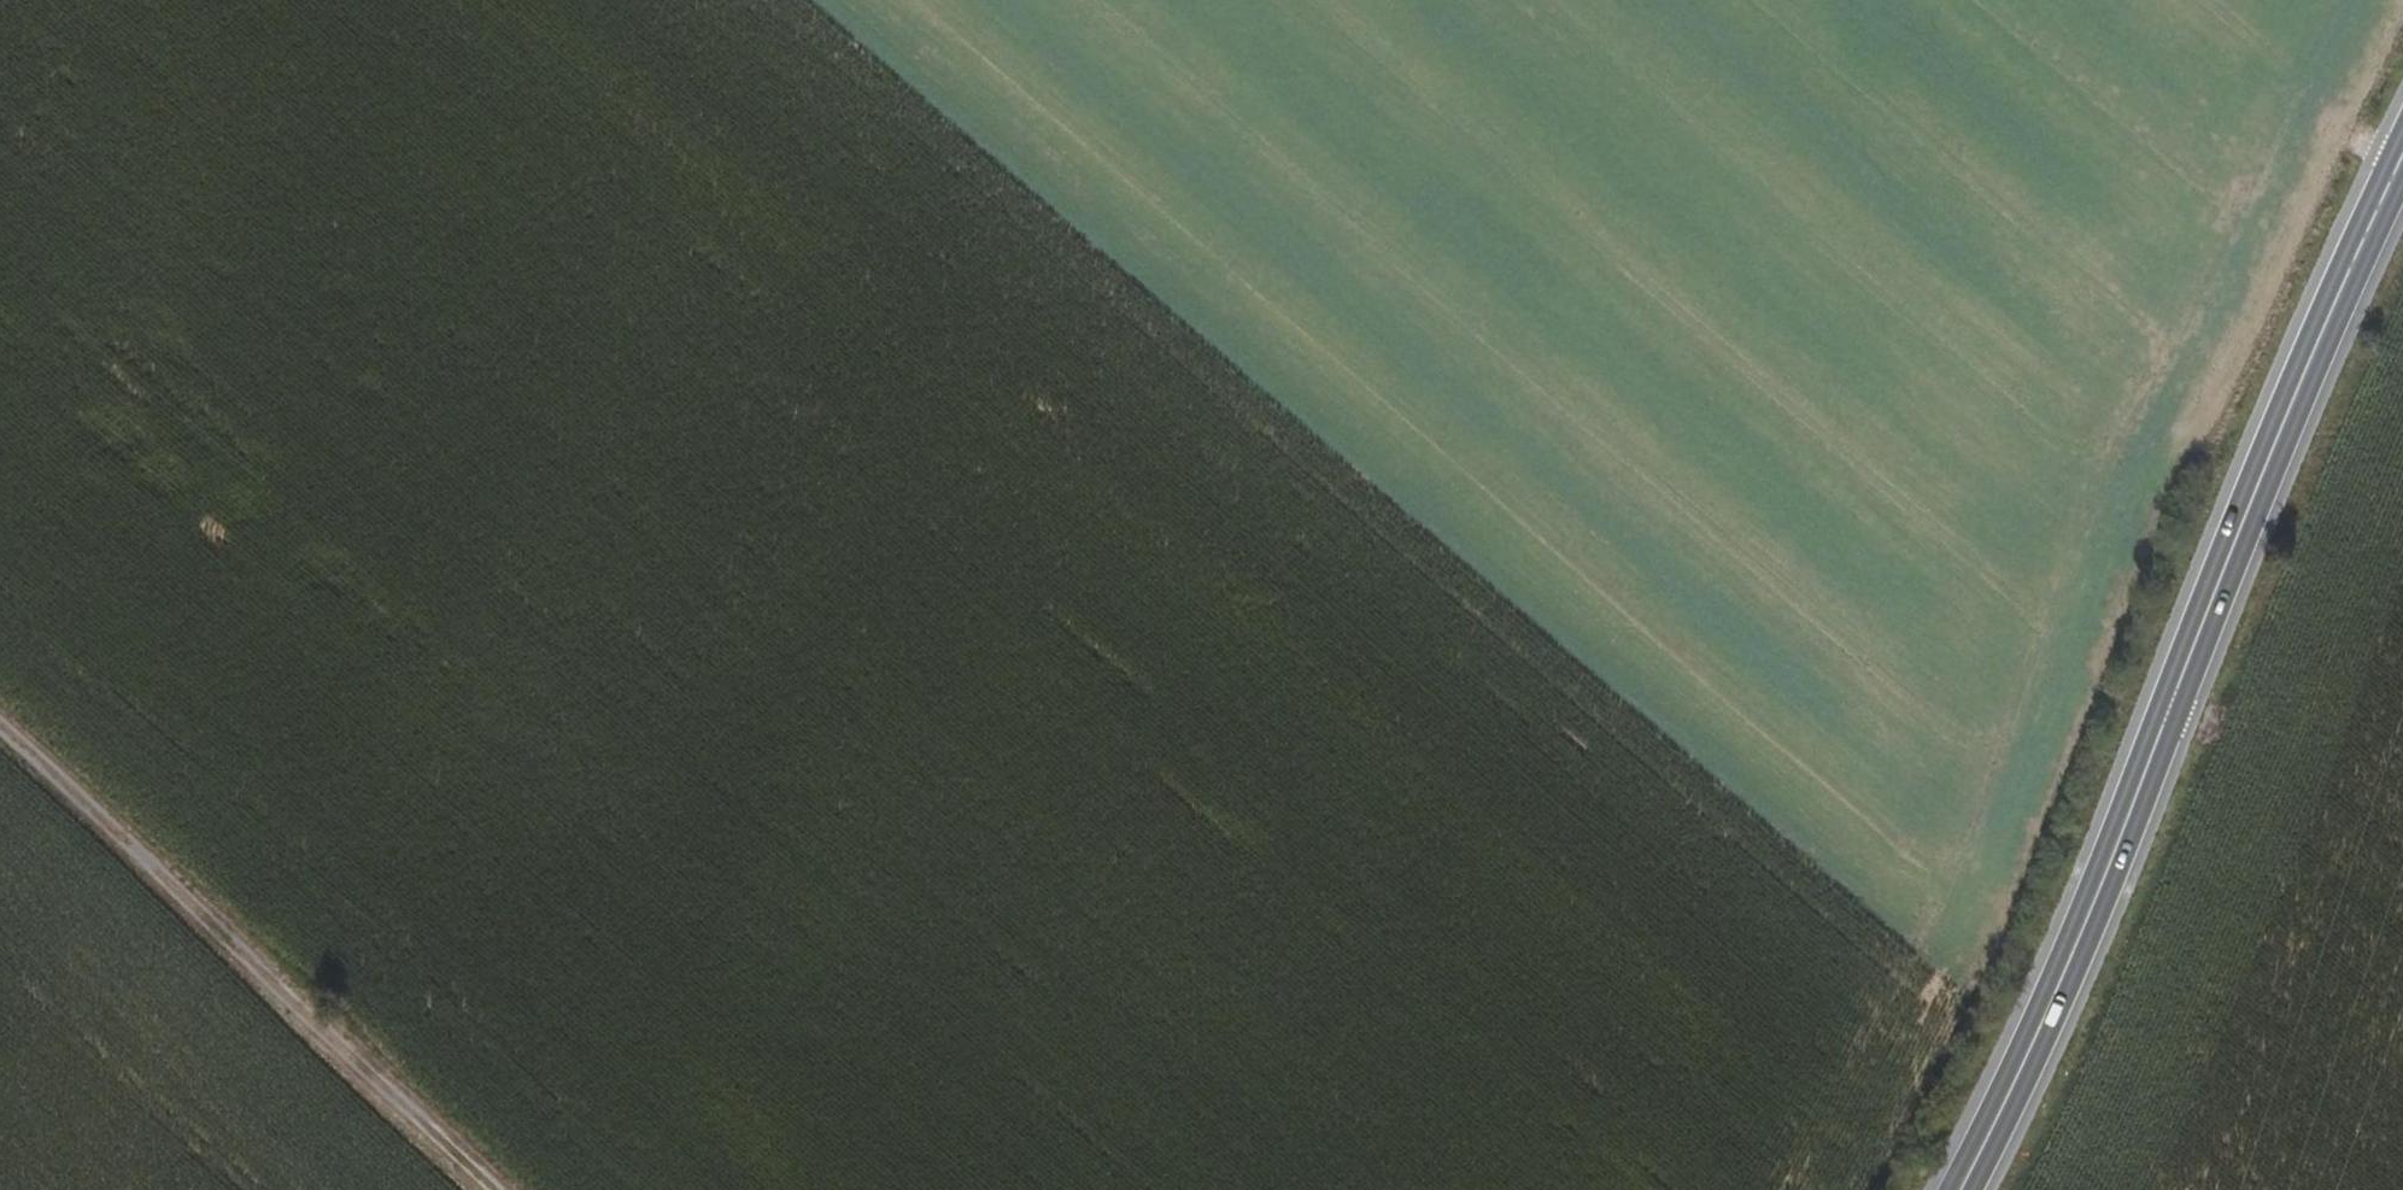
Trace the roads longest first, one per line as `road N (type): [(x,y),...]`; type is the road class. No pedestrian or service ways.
road 1 (secondary): [(2402,156),(2249,510),(2068,965),(1961,1189)]
road 2 (track): [(0,748),(484,1189)]

